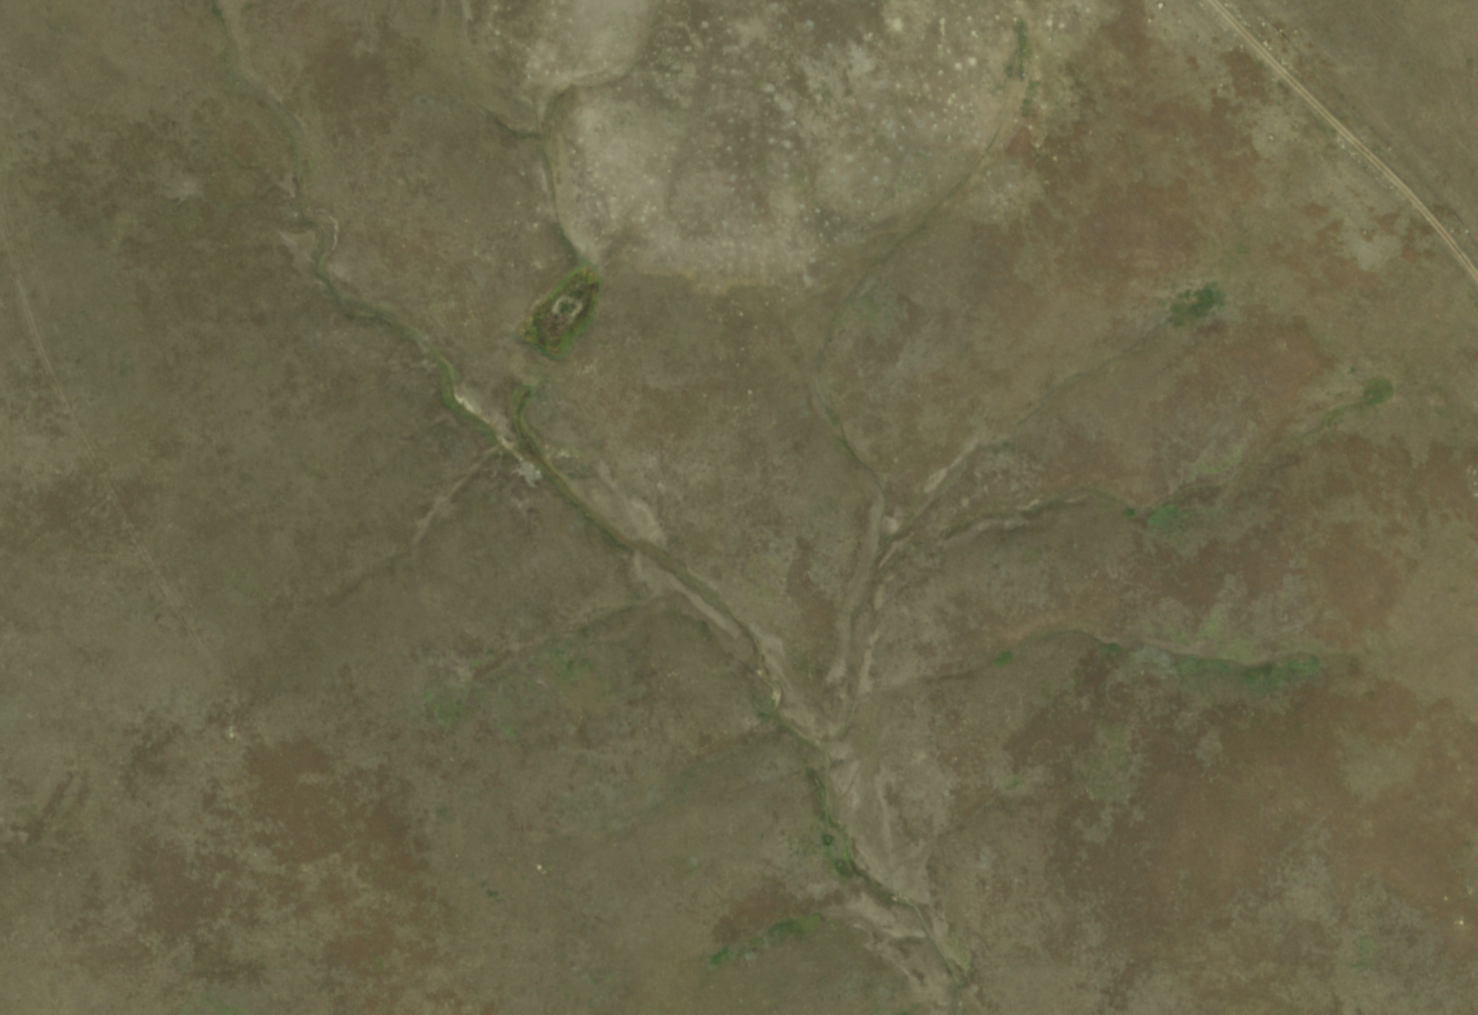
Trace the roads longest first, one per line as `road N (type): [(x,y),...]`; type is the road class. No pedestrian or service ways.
road 1 (residential): [(1477,264),(1238,0)]

